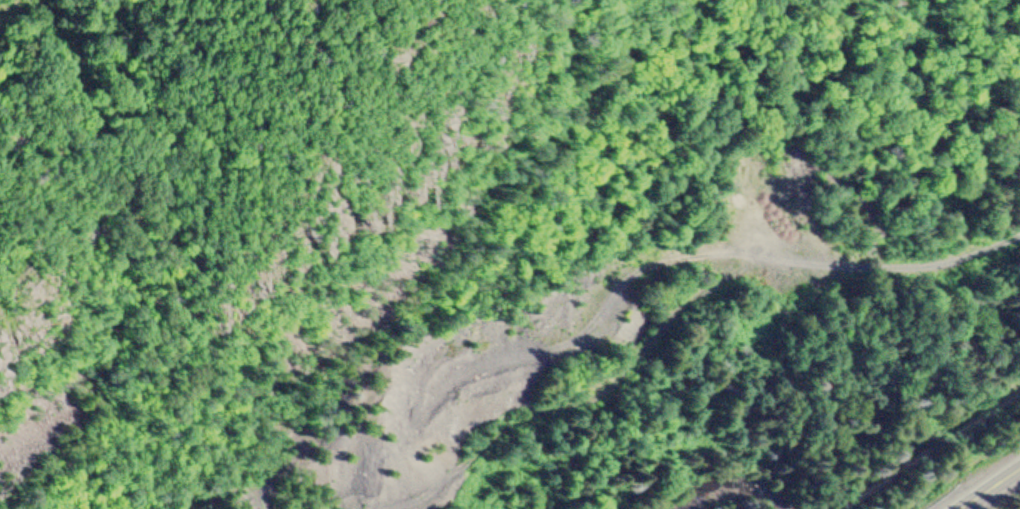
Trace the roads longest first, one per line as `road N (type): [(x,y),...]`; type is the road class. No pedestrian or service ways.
road 1 (track): [(1019,231),(905,265),(687,251),(653,259),(542,341),(467,375),(441,406),(424,451),(375,508)]

